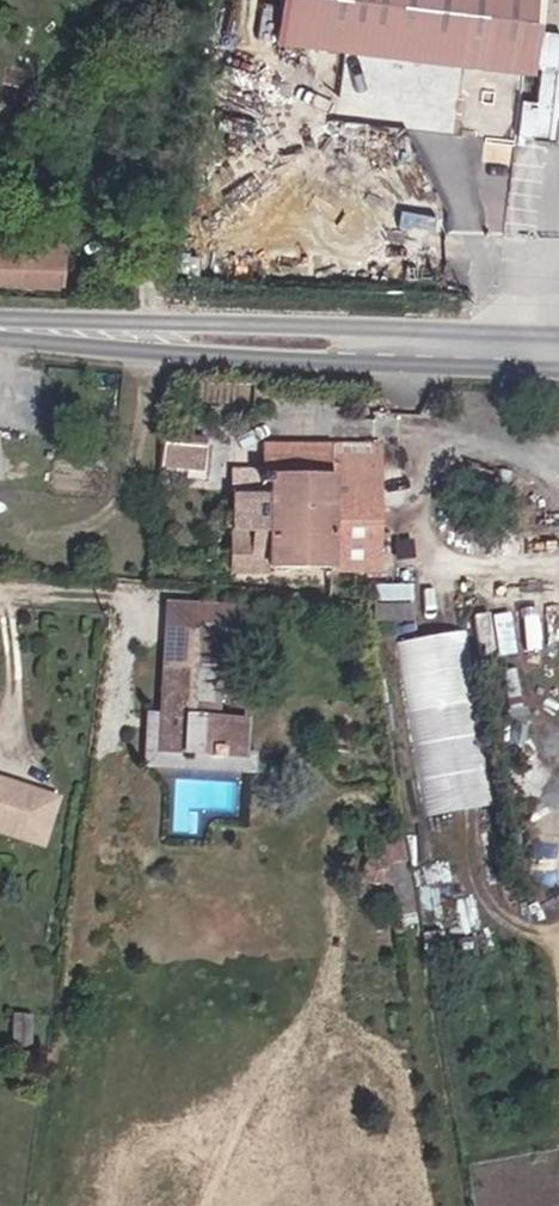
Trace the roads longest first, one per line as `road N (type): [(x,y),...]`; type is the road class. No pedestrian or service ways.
road 1 (secondary): [(0,329),(150,352),(558,371)]
road 2 (secondary): [(558,335),(151,323),(0,328)]

